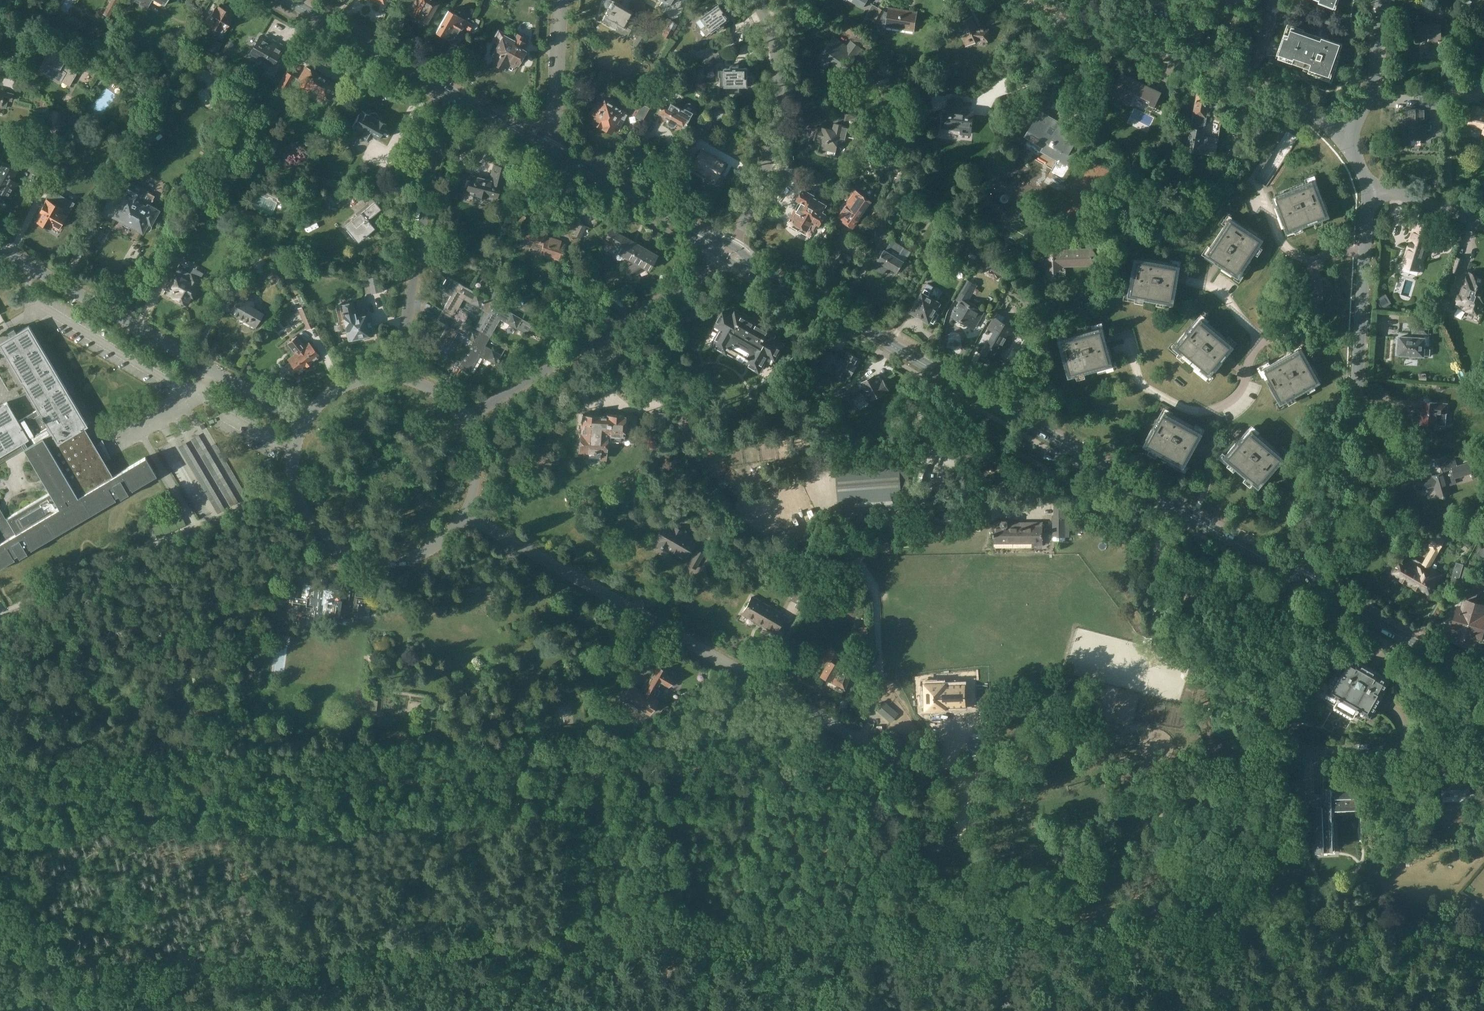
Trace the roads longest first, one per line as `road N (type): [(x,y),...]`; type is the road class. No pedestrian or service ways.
road 1 (tertiary): [(1306,588),(766,275)]
road 2 (unclassified): [(885,754),(461,505)]
road 3 (residential): [(1369,183),(1343,470),(1332,534),(1306,588)]
road 4 (residential): [(305,434),(0,253)]
road 5 (residential): [(1350,134),(1235,71),(1026,0)]
road 6 (unclassified): [(456,423),(725,257)]
road 7 (unclassified): [(400,385),(452,94)]
road 8 (unclassified): [(305,434),(299,484),(320,526),(338,541),(360,551),(407,550),(447,525),(461,505)]
road 9 (residential): [(733,247),(763,167),(776,73),(770,28),(756,0)]
road 10 (tertiary): [(1483,687),(1306,588)]
road 11 (tertiary): [(452,94),(280,0)]
road 12 (track): [(0,852),(95,1010)]
road 13 (unclassified): [(1483,744),(1304,744)]
road 14 (tertiary): [(679,225),(546,148)]
road 15 (residential): [(546,148),(561,0)]
road 16 (residential): [(1383,0),(1374,41),(1376,91),(1350,134)]
road 17 (residential): [(1369,183),(1483,224)]

